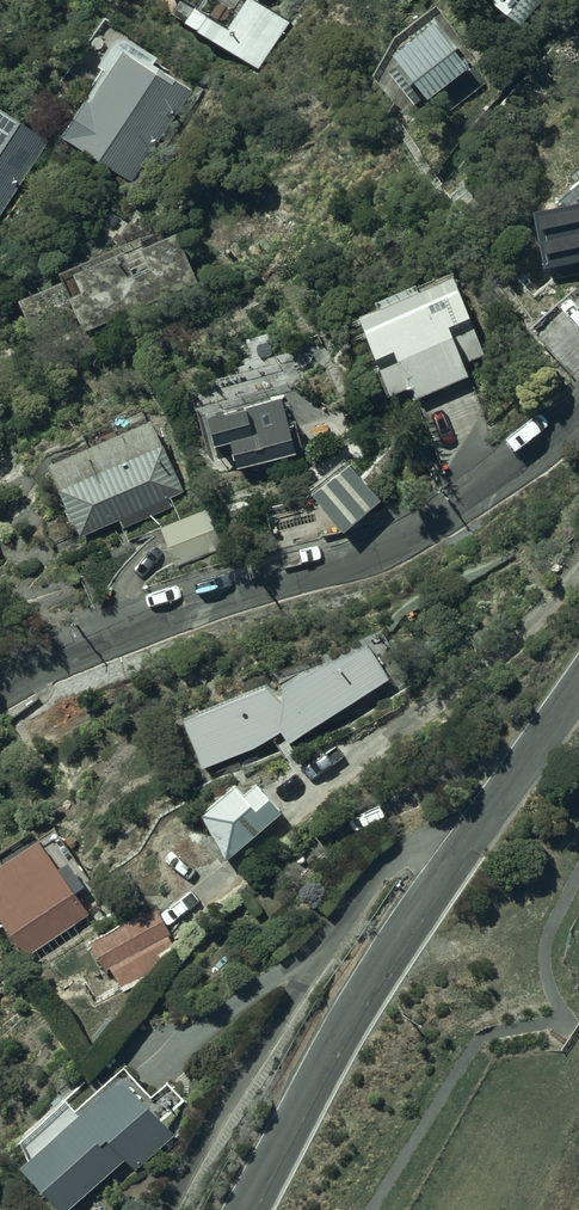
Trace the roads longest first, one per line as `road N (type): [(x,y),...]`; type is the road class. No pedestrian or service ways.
road 1 (residential): [(0,694),(192,612),(397,548),(578,414)]
road 2 (residential): [(578,676),(358,1012),(240,1209)]

